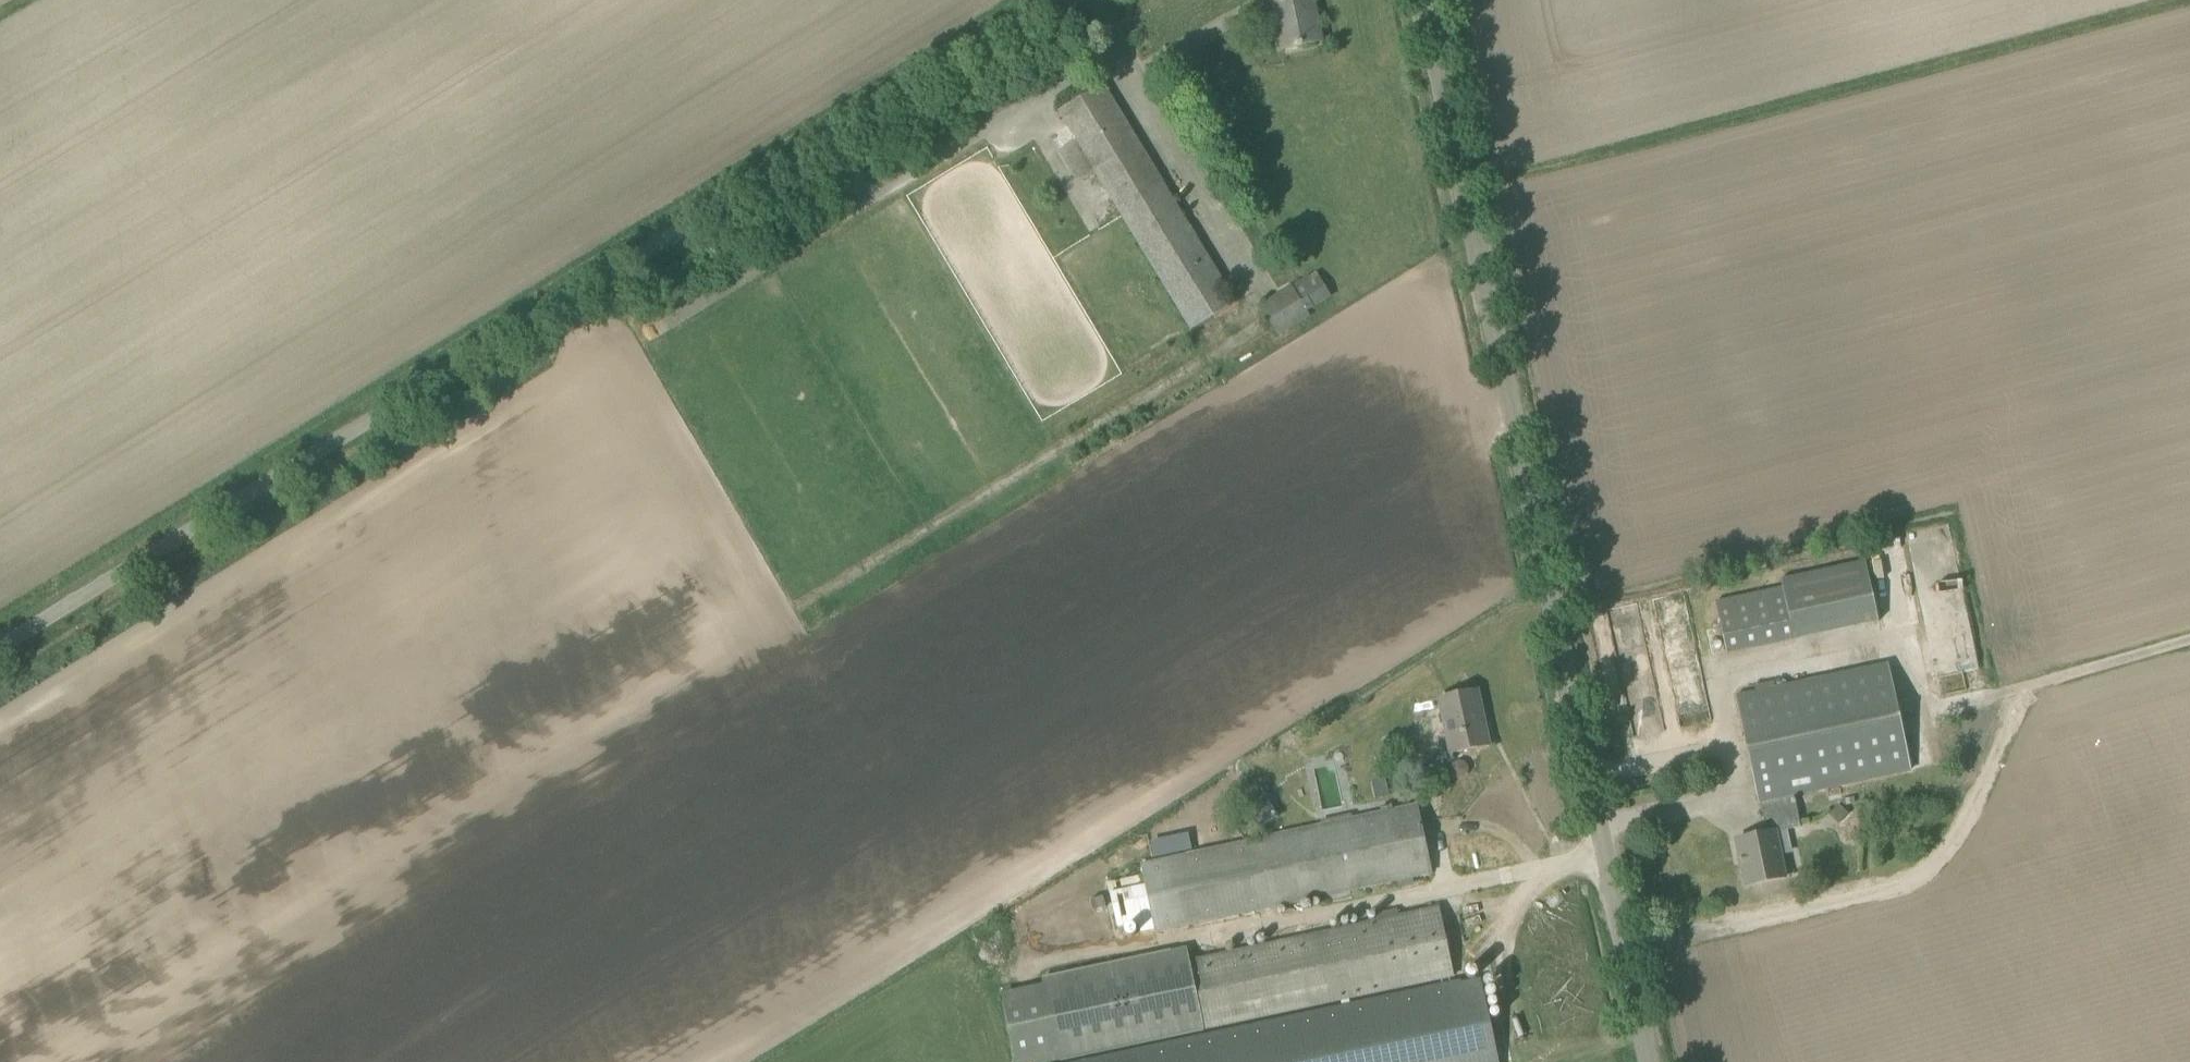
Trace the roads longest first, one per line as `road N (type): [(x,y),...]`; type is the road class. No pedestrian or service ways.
road 1 (unclassified): [(0,637),(1040,0)]
road 2 (unclassified): [(1644,1061),(1409,0)]

